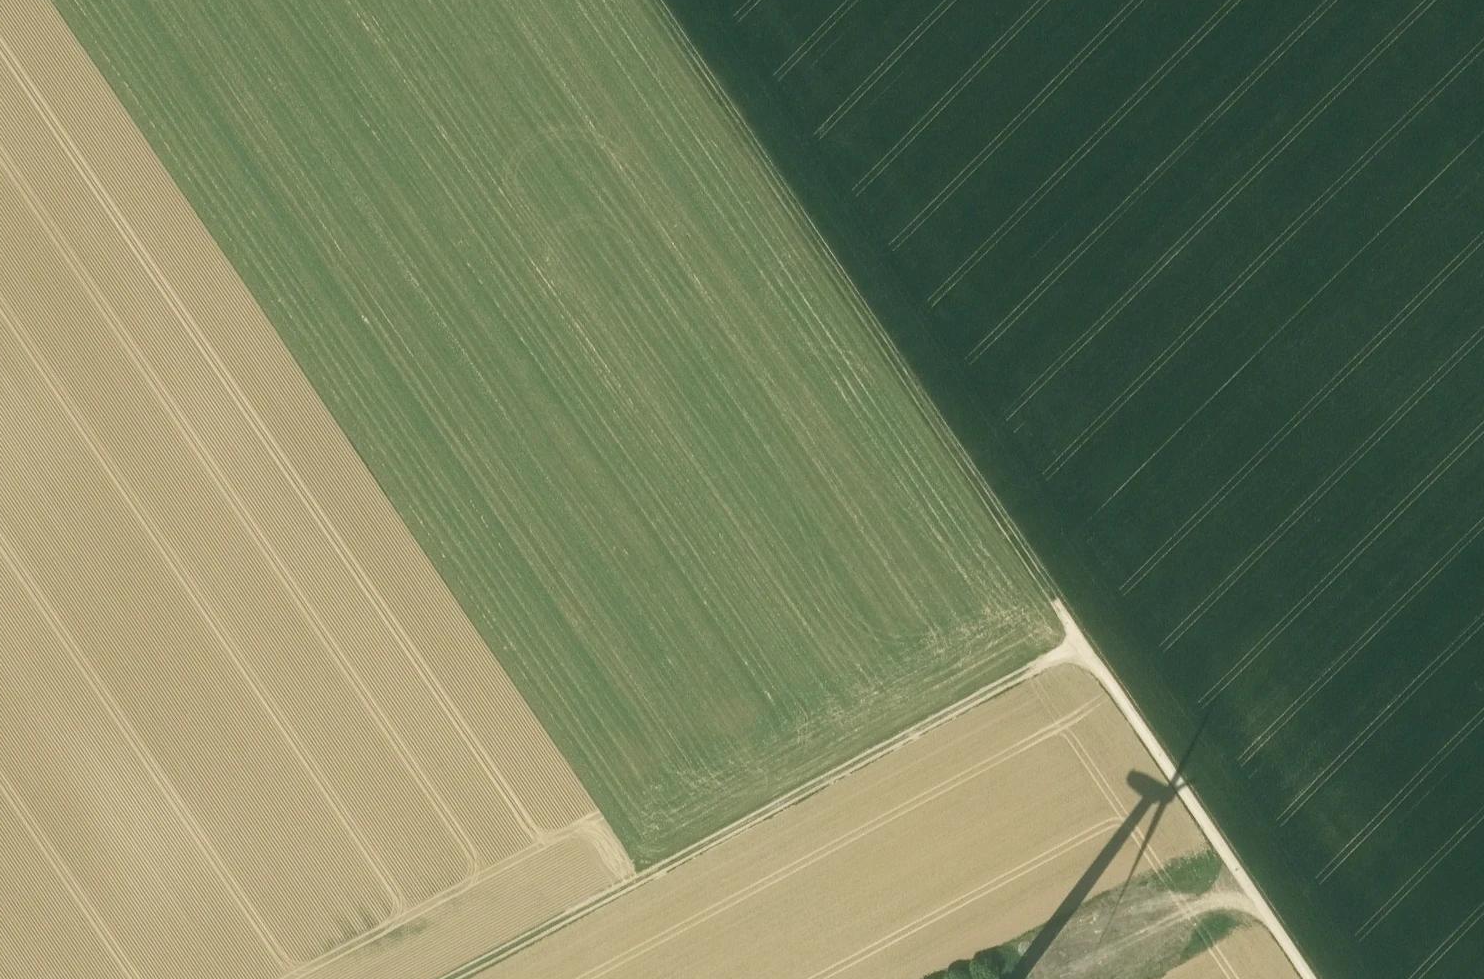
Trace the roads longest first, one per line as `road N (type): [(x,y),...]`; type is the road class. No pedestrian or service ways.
road 1 (track): [(643,0),(1313,978)]
road 2 (track): [(1081,643),(454,978)]

